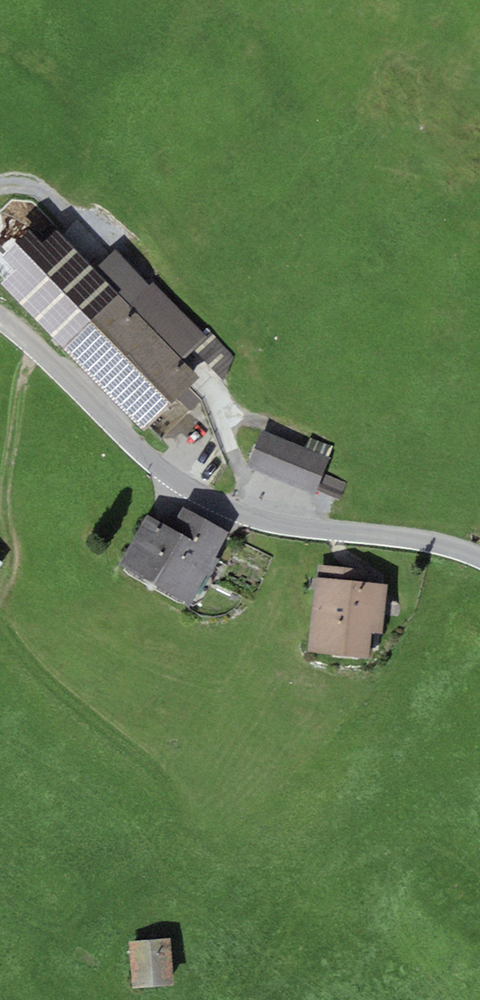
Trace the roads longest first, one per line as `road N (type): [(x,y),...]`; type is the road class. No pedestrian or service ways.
road 1 (tertiary): [(479,560),(397,537),(243,517),(189,489),(0,315)]
road 2 (track): [(17,639),(5,606),(17,573),(14,492),(41,351)]

